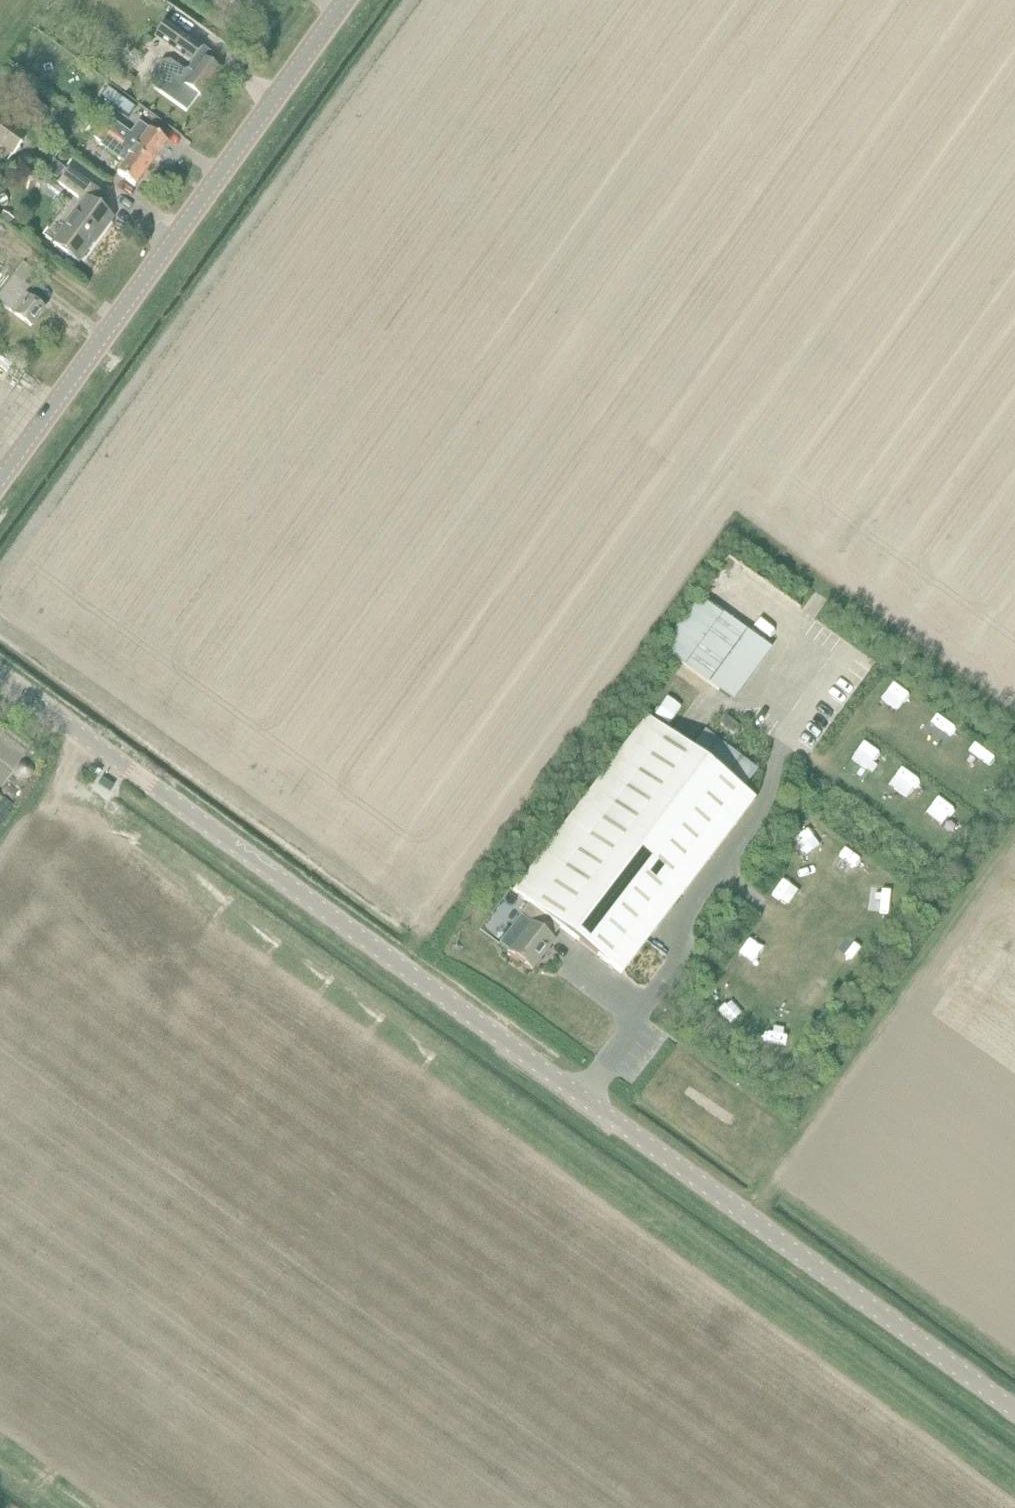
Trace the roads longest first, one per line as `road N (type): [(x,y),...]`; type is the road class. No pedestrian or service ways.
road 1 (tertiary): [(1014,1412),(0,677)]
road 2 (unclassified): [(0,476),(343,0)]

